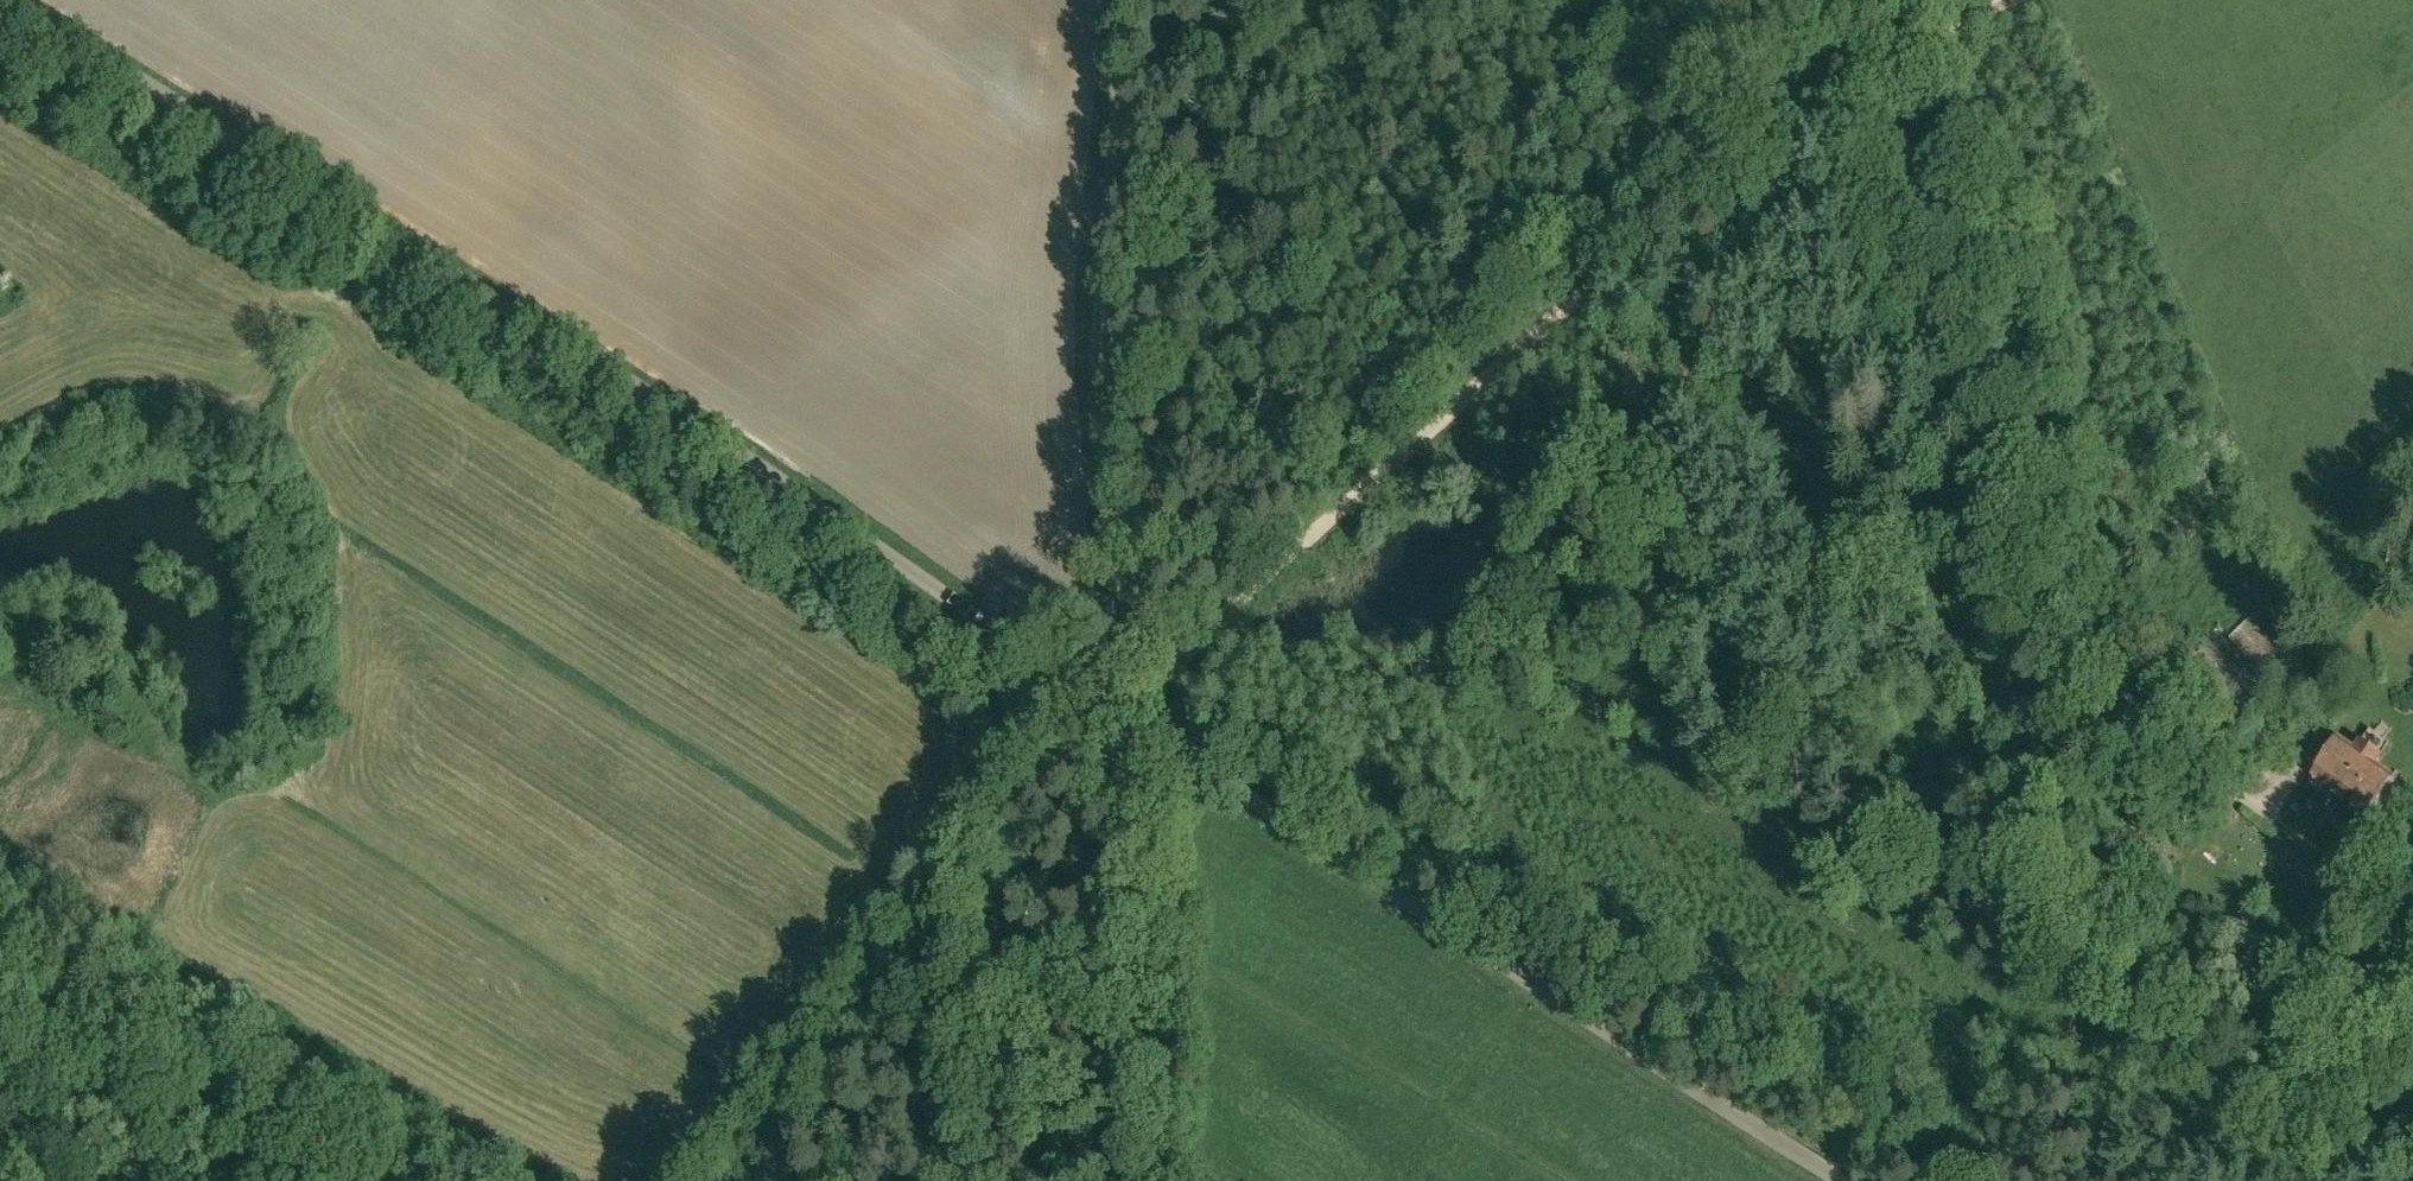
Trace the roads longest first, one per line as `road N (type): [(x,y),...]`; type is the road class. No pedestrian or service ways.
road 1 (unclassified): [(1857,1180),(1544,992),(684,418),(7,0)]
road 2 (track): [(2412,909),(2238,796),(2153,717),(2093,644),(1964,446),(1814,120)]

